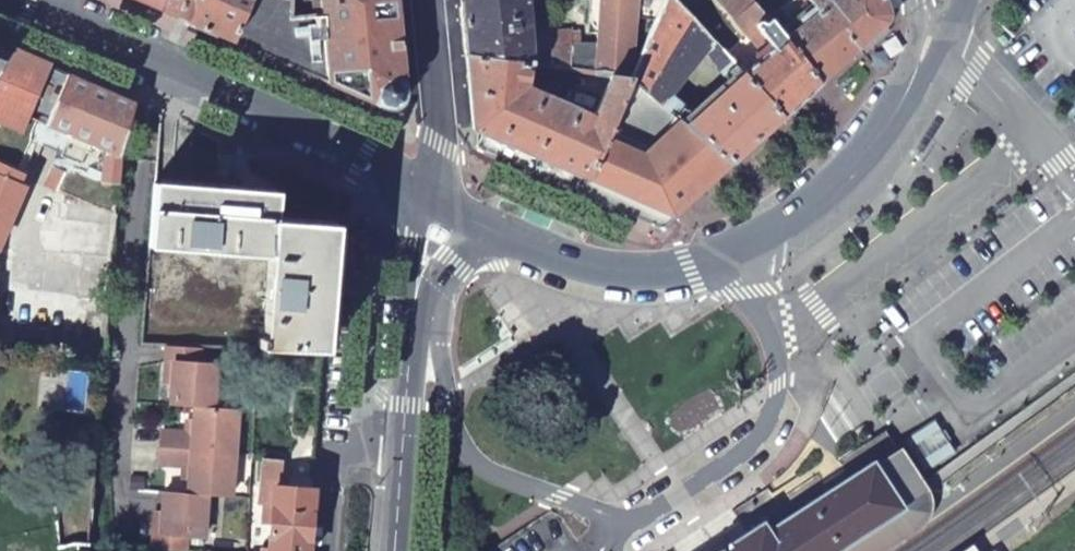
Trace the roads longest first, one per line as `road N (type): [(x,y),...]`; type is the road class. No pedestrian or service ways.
road 1 (residential): [(738,254),(772,323),(776,406),(743,455),(636,520),(493,474),(473,458),(416,289)]
road 2 (secondary): [(59,18),(439,189)]
road 3 (secondary): [(439,189),(582,258),(626,269),(692,269),(738,254)]
road 4 (secondary): [(738,254),(866,155),(893,118),(930,39)]
road 5 (residential): [(428,0),(443,143),(439,189)]
road 6 (residential): [(334,550),(349,449),(370,436),(401,438)]
road 7 (secondary): [(401,438),(416,289)]

